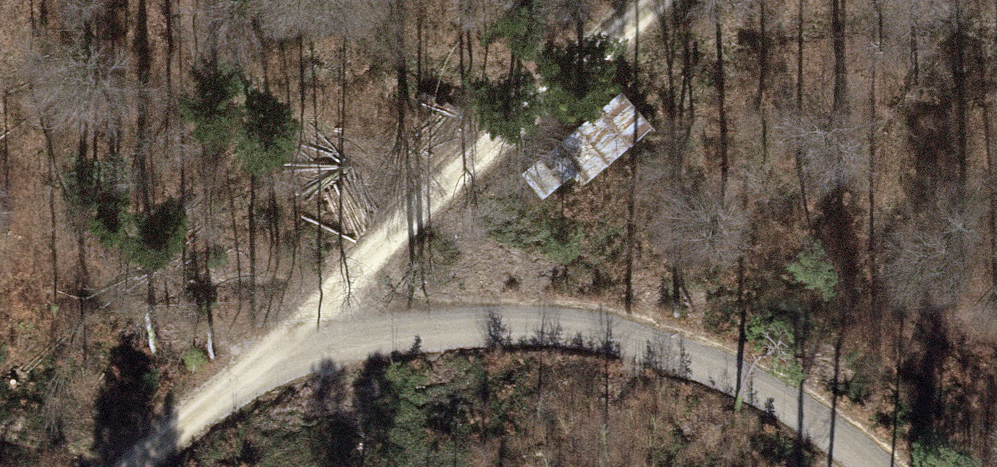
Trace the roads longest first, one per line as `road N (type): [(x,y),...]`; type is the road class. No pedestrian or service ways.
road 1 (track): [(655,0),(131,466)]
road 2 (track): [(885,466),(778,389),(672,344),(603,325),(483,318),(252,359)]

